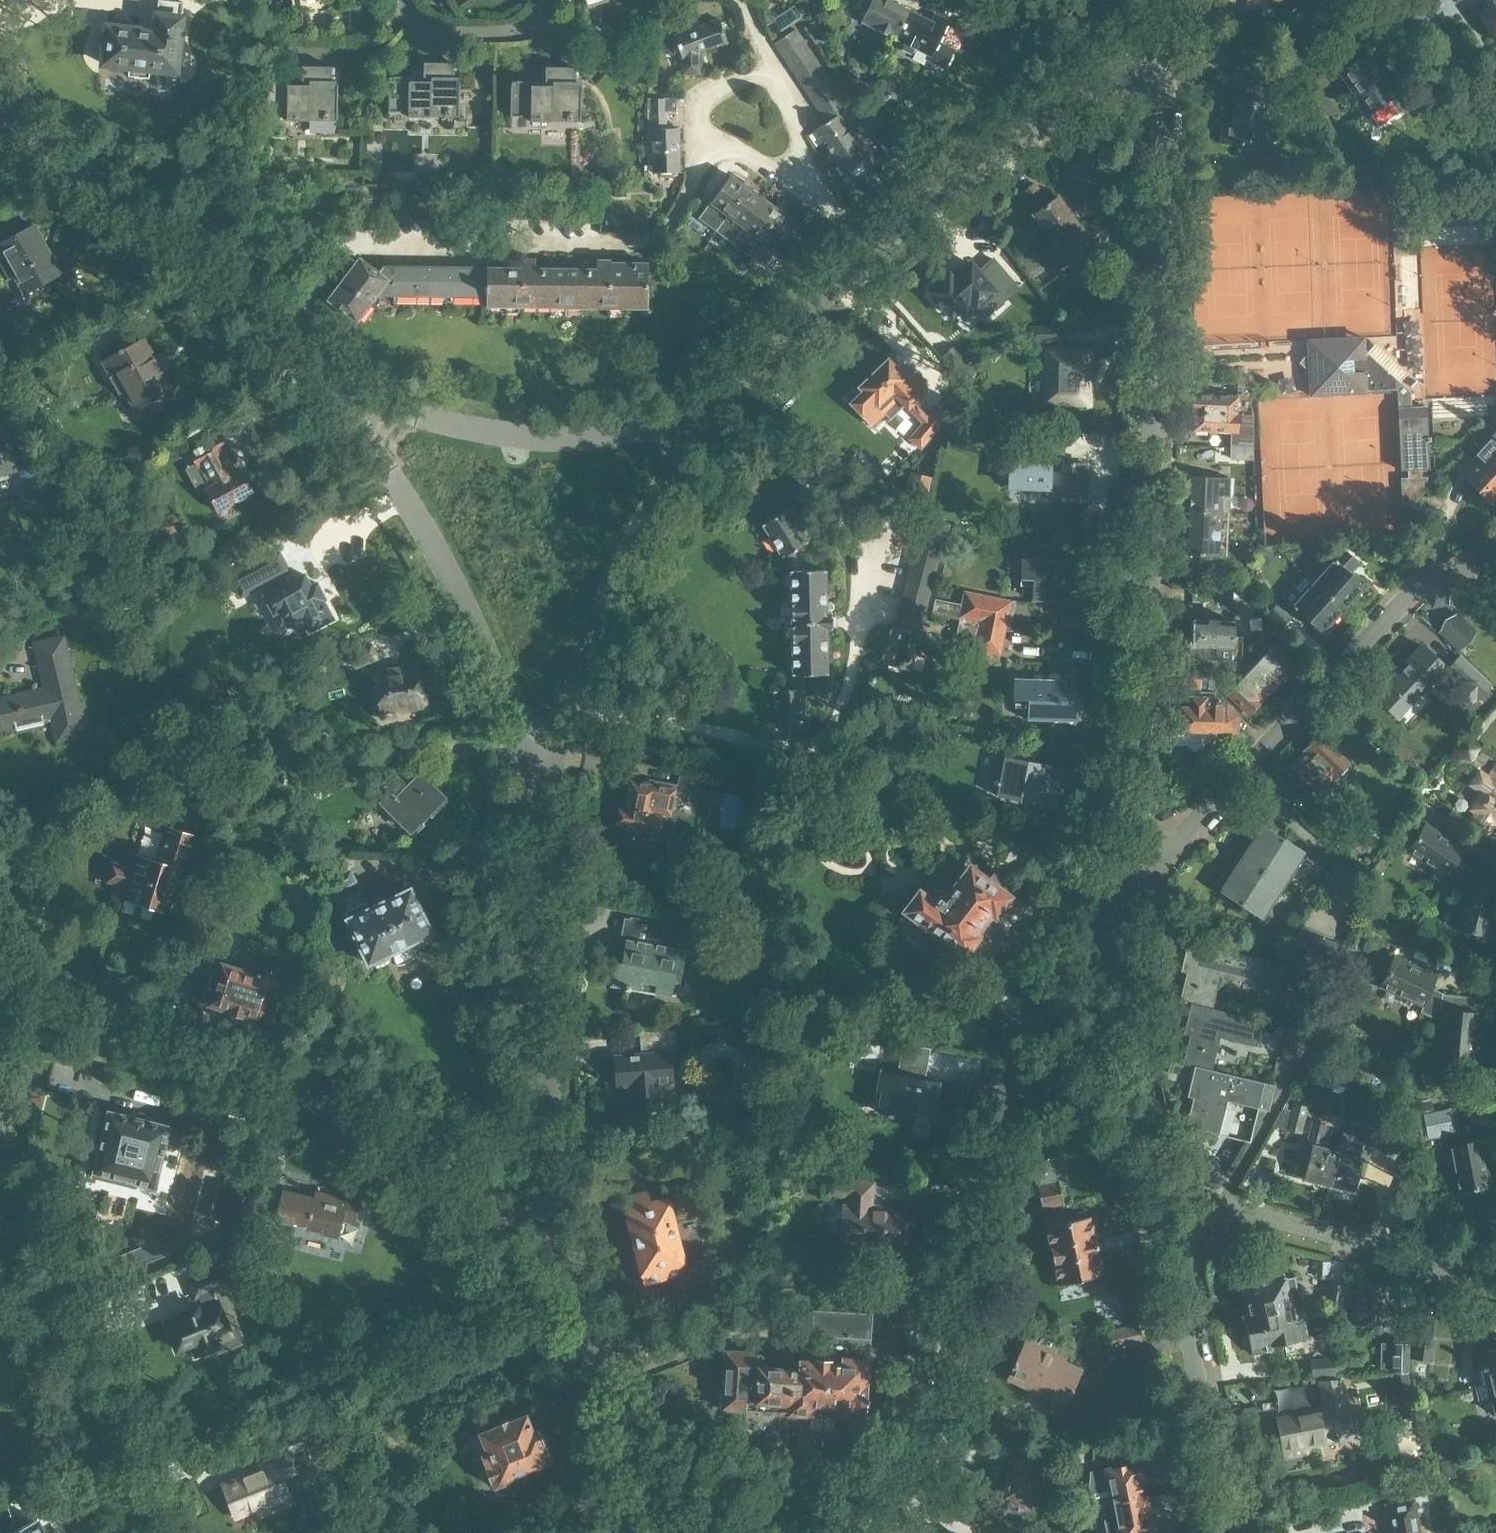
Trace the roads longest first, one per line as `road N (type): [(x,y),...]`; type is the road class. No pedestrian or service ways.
road 1 (residential): [(1139,878),(1166,72)]
road 2 (residential): [(883,1532),(935,1421),(1025,1028),(1058,969),(1098,928)]
road 3 (residential): [(541,1249),(339,1111),(142,1041),(0,1006)]
road 4 (residential): [(704,411),(871,247),(1015,136),(1116,76),(1166,72)]
road 5 (residential): [(1139,878),(1407,598),(1448,573),(1495,564)]
road 6 (residential): [(539,801),(502,687),(458,588),(328,376)]
road 7 (residential): [(541,1249),(554,1210),(555,1134),(538,916),(539,801)]
road 8 (residential): [(539,801),(610,587),(704,411)]
road 9 (residential): [(328,376),(274,323),(0,109)]
road 10 (residential): [(704,411),(618,435),(504,437),(391,407),(328,376)]
road 11 (residential): [(0,1172),(92,1446),(140,1532)]
road 12 (residential): [(1495,1278),(1231,1208),(1167,1216)]
road 13 (residential): [(1167,1216),(1229,1532)]
road 14 (residential): [(652,1532),(541,1249)]
road 15 (residential): [(1167,1216),(1138,1082),(1127,962),(1098,928)]
road 16 (residential): [(1495,134),(1404,0)]

